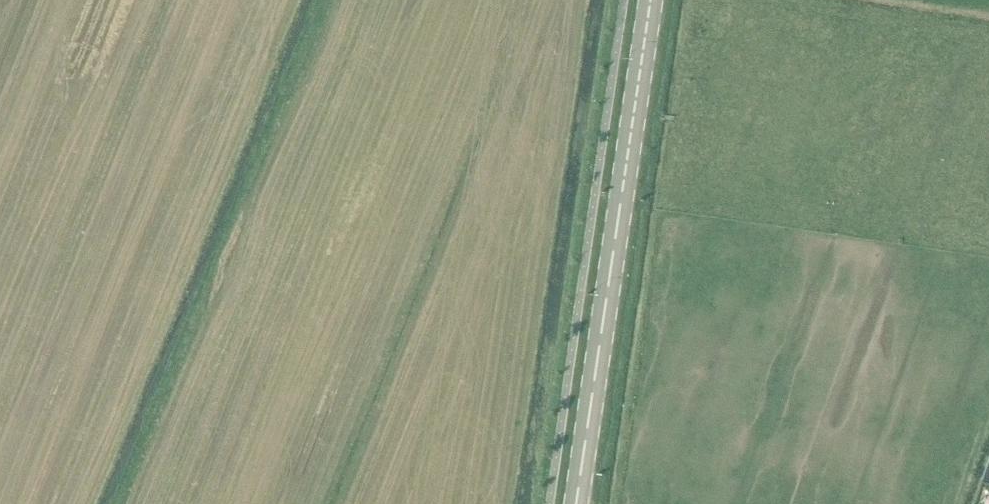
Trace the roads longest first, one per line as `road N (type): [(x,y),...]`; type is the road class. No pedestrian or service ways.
road 1 (tertiary): [(577,503),(652,0)]

